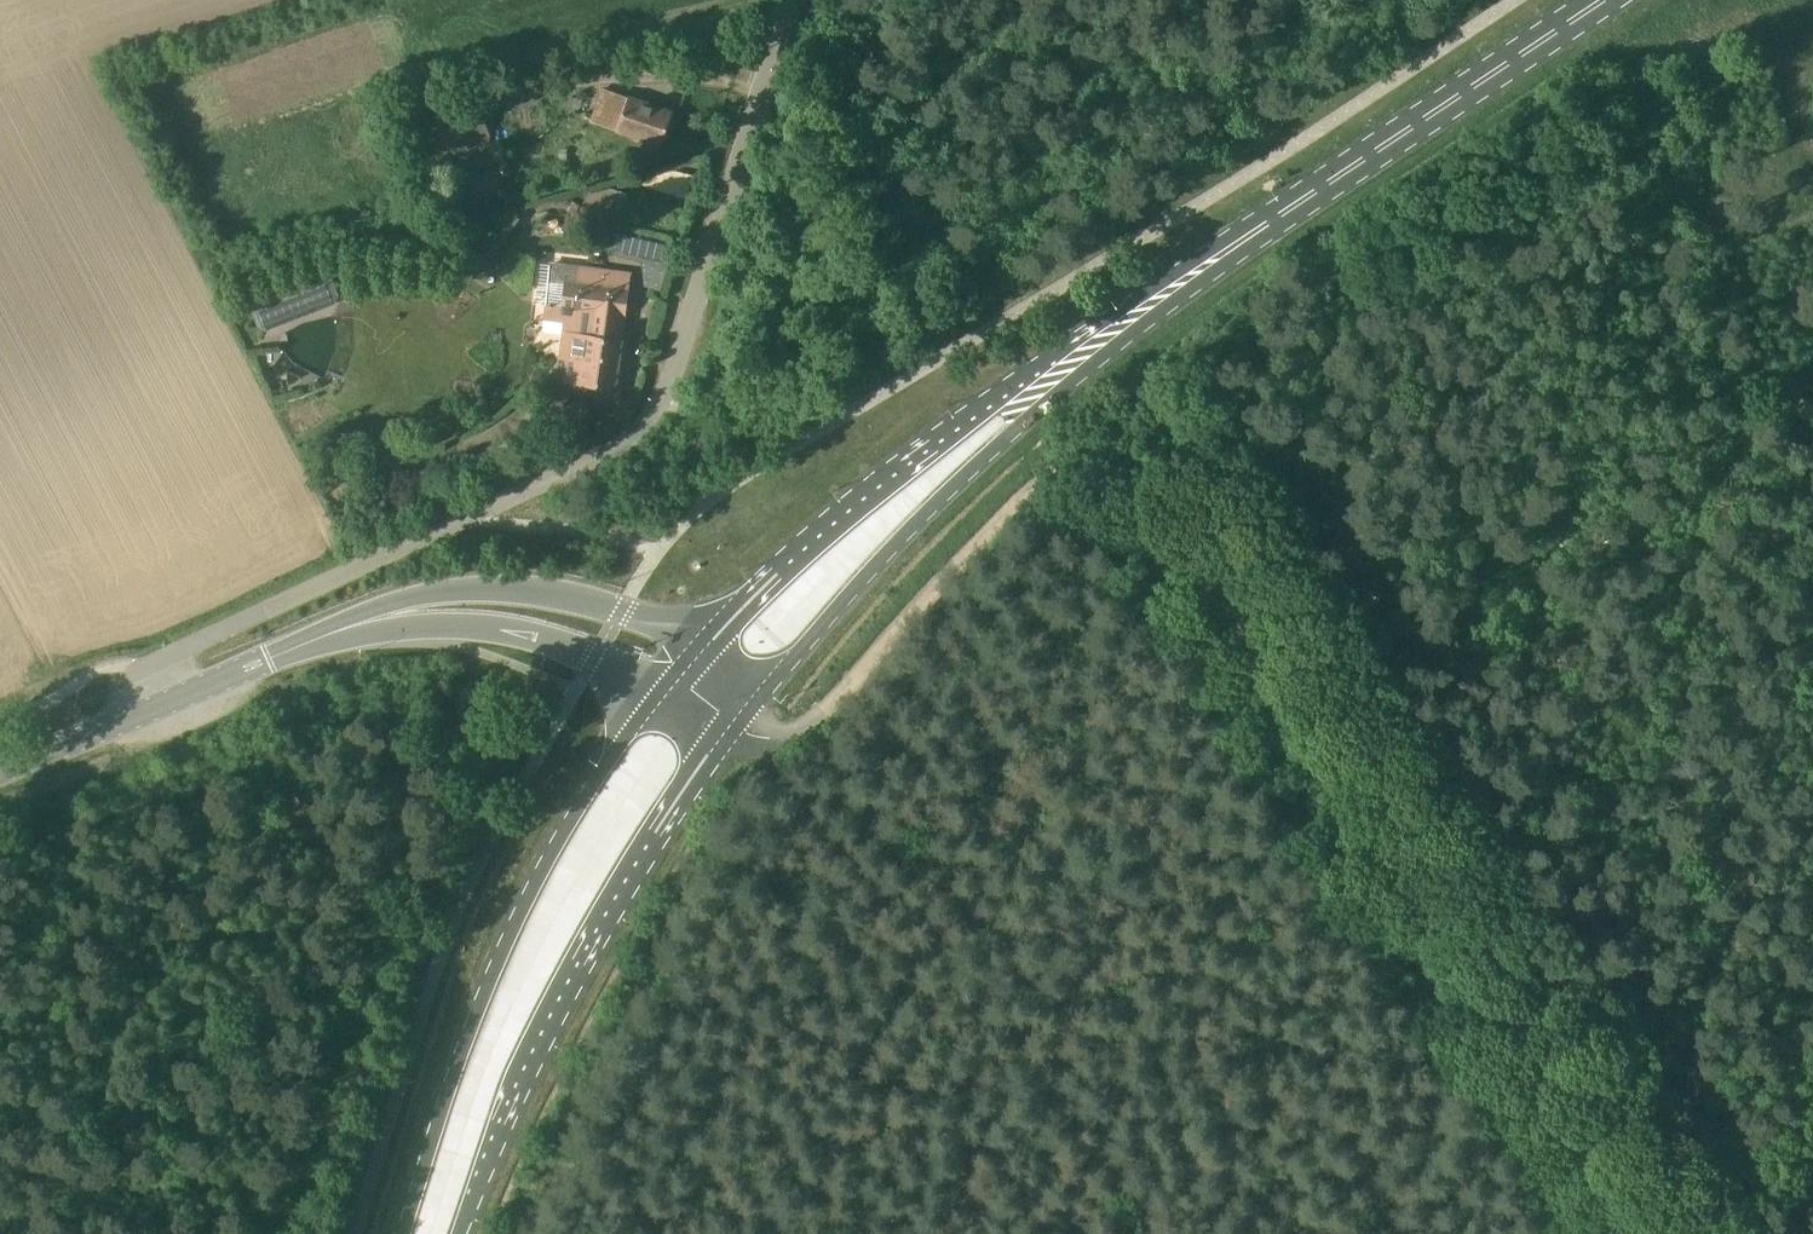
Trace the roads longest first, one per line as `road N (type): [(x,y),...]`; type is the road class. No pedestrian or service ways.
road 1 (unclassified): [(156,705),(147,676),(168,657),(604,456),(637,433),(676,367),(783,0)]
road 2 (track): [(1314,718),(1189,513),(1133,472),(1098,467),(1064,473),(1033,492),(817,718),(767,736),(744,722)]
road 3 (primary): [(744,722),(917,519),(1216,257)]
road 4 (primary): [(1216,257),(965,421),(806,547),(704,646)]
road 5 (track): [(1314,718),(1371,686),(1430,629),(1812,379)]
road 6 (primary): [(653,697),(561,835),(516,919),(406,1233)]
road 7 (primary): [(454,1233),(558,1000),(631,873),(744,722)]
road 8 (track): [(1643,1233),(1363,800)]
road 9 (primary): [(1216,257),(1600,0)]
road 10 (tertiary): [(704,646),(624,607),(545,590),(475,586),(371,607),(269,658)]
road 11 (tertiary): [(269,658),(374,632),(472,625),(593,658),(653,697)]
road 12 (tertiary): [(0,770),(156,705)]
road 13 (tertiary): [(156,705),(269,658)]

